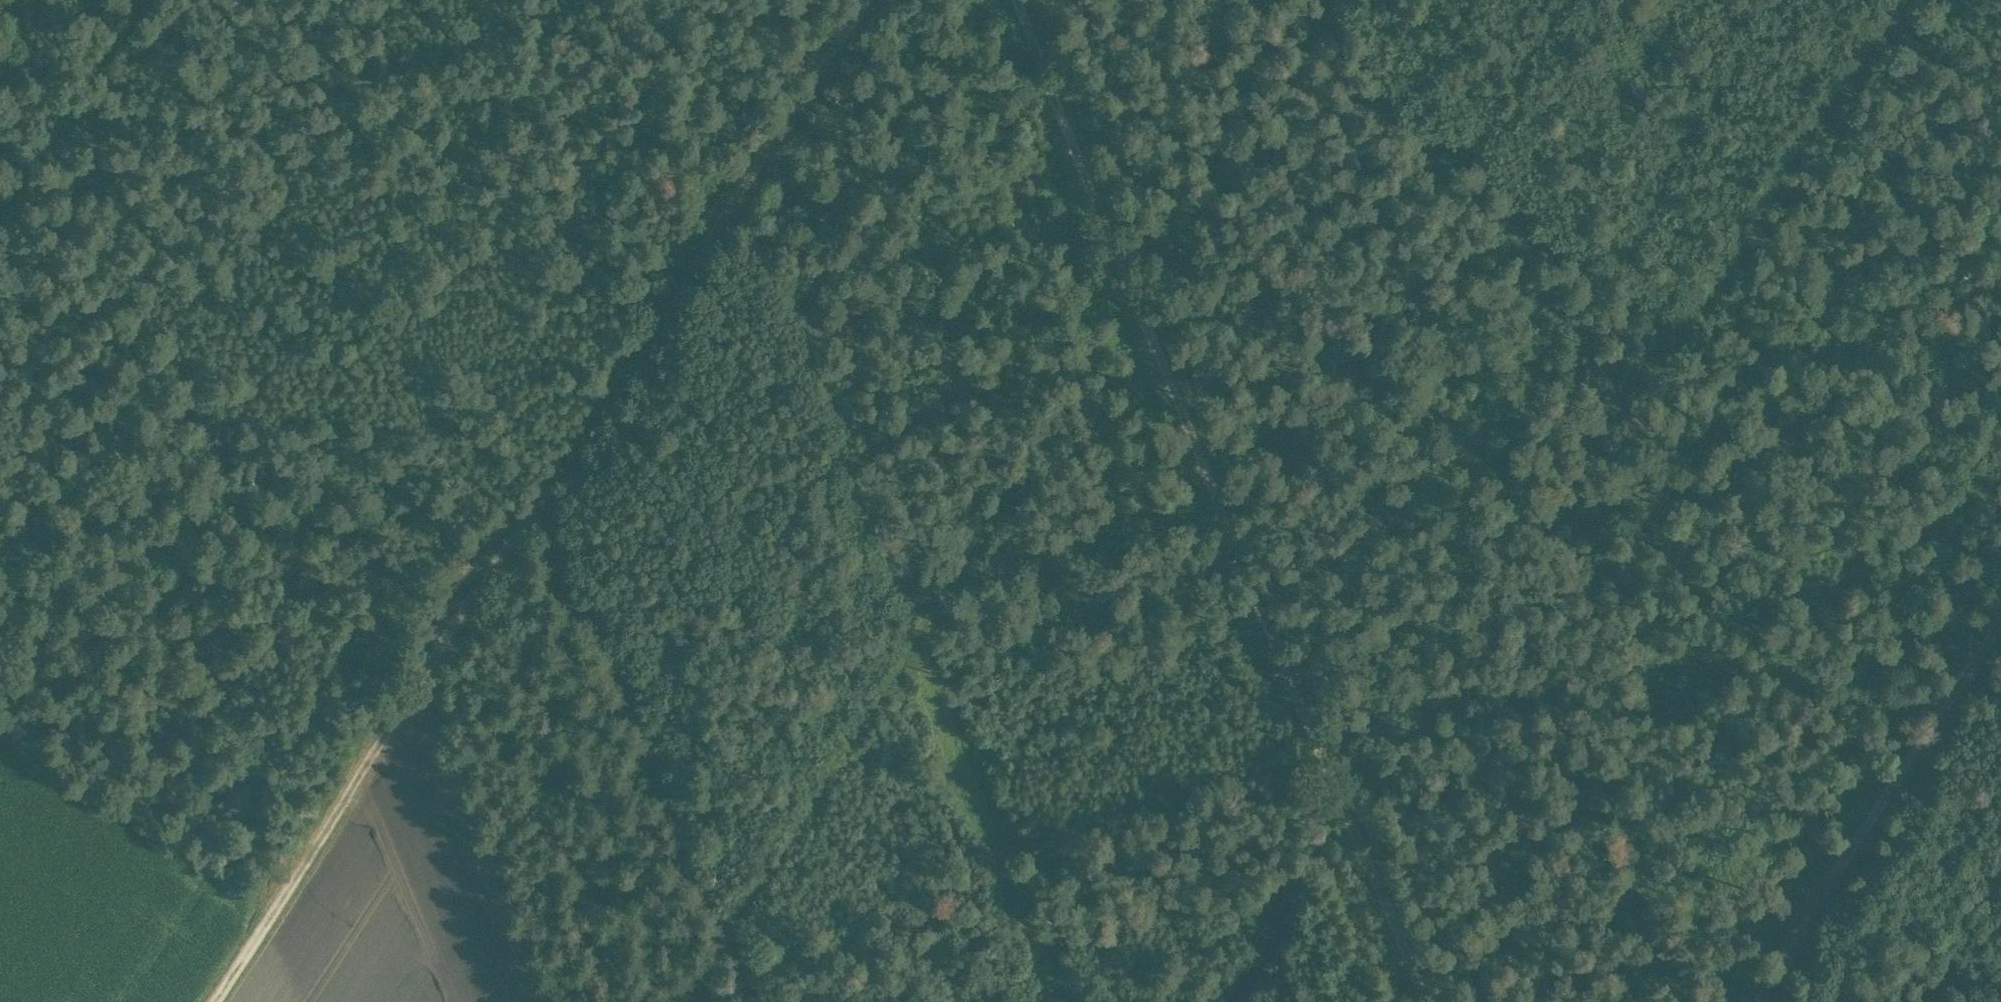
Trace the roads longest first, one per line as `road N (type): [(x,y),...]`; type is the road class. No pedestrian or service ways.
road 1 (track): [(873,0),(212,1001)]
road 2 (track): [(1018,0),(1431,1001)]
road 3 (track): [(2000,635),(1759,1001)]
road 4 (track): [(549,1001),(428,717),(407,704)]

